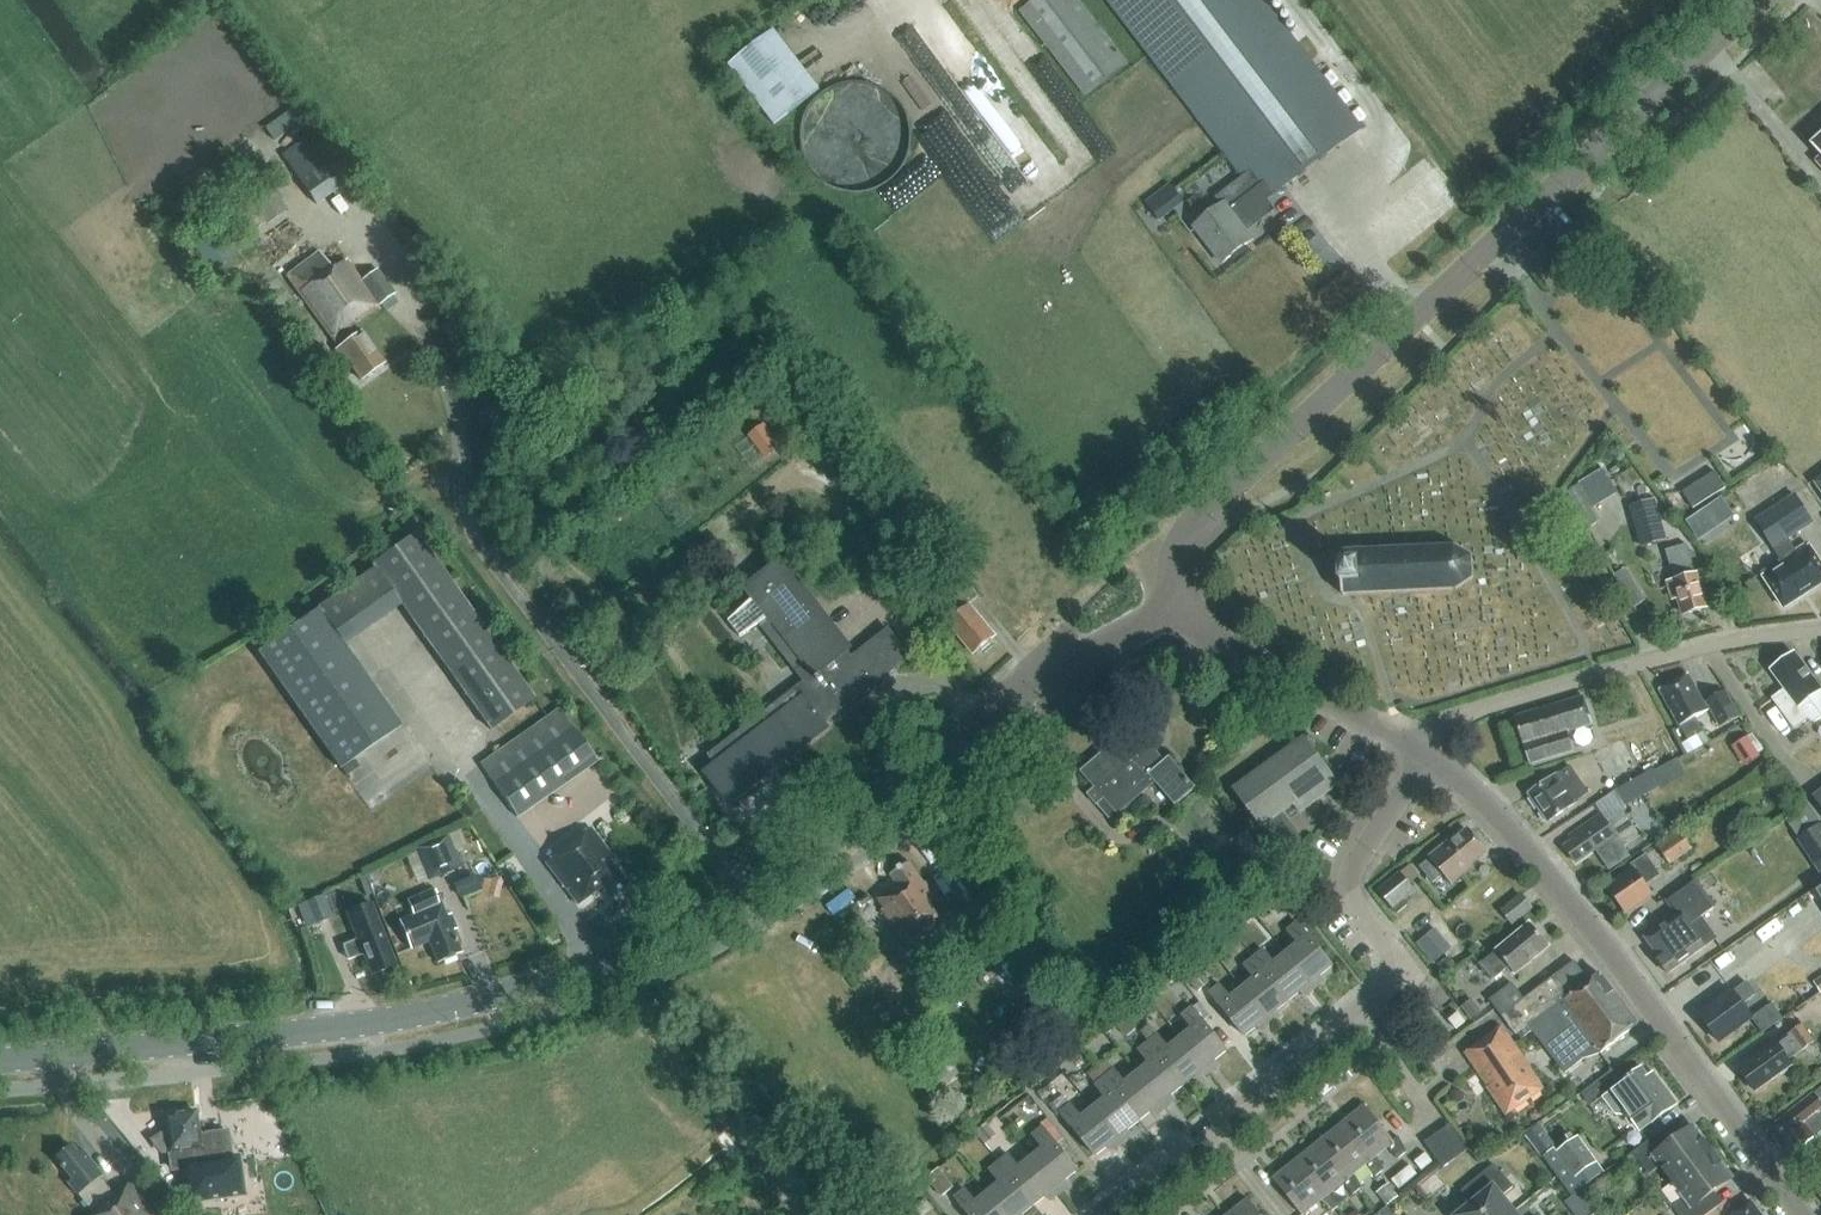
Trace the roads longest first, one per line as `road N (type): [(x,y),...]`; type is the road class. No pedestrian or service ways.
road 1 (tertiary): [(0,1071),(395,1038),(603,982),(829,846),(1074,653),(1162,609)]
road 2 (tertiary): [(1162,609),(1170,574),(1205,510),(1764,0)]
road 3 (residential): [(1109,1214),(1389,983),(1386,944),(1358,907),(1356,867),(1436,762)]
road 4 (tertiary): [(1797,1214),(1592,932),(1488,806),(1436,762)]
road 5 (residential): [(1426,754),(1456,723),(1675,656),(1820,631)]
road 6 (tertiary): [(1426,754),(1162,609)]

